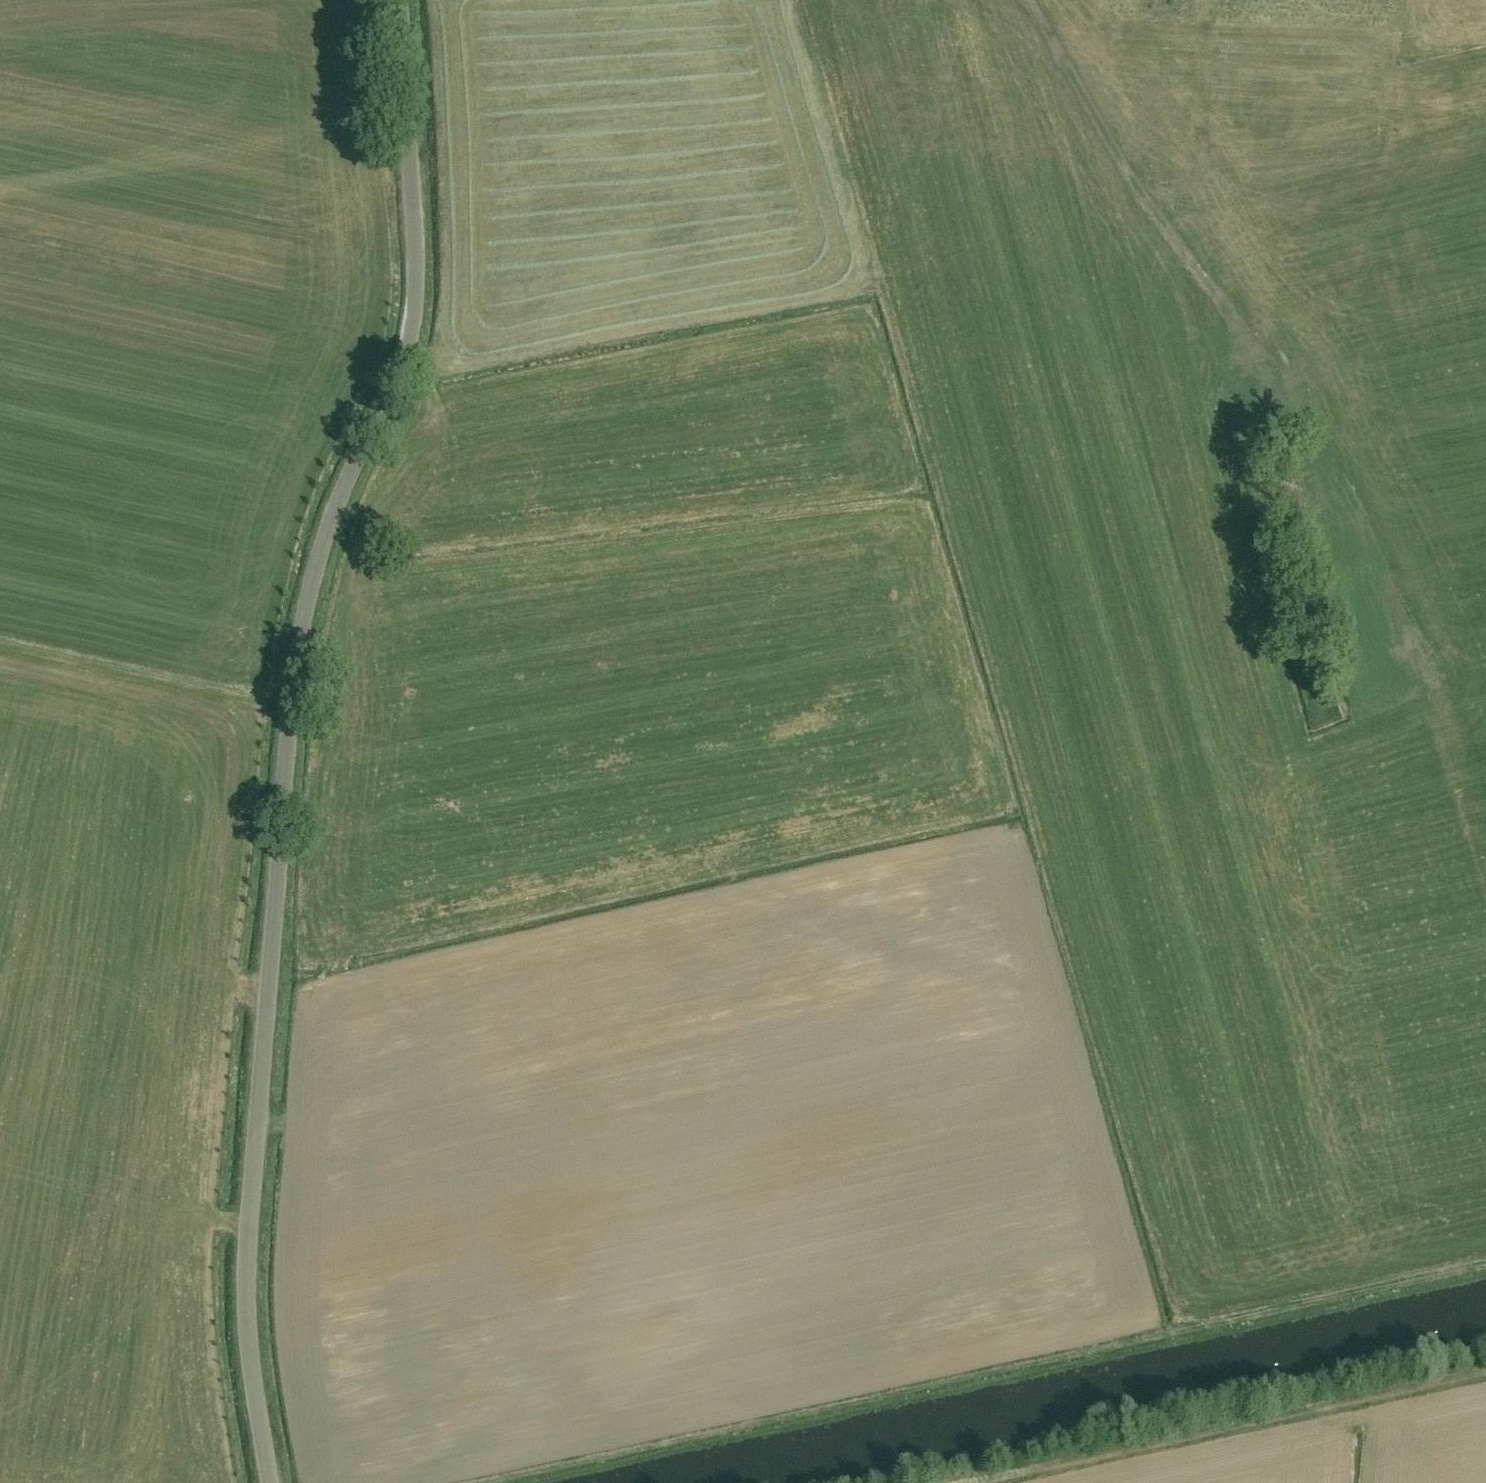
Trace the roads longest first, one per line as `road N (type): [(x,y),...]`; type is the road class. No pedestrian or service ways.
road 1 (unclassified): [(271,1482),(246,1320),(278,882),(316,592),(339,511),(410,359),(418,317),(408,0)]

